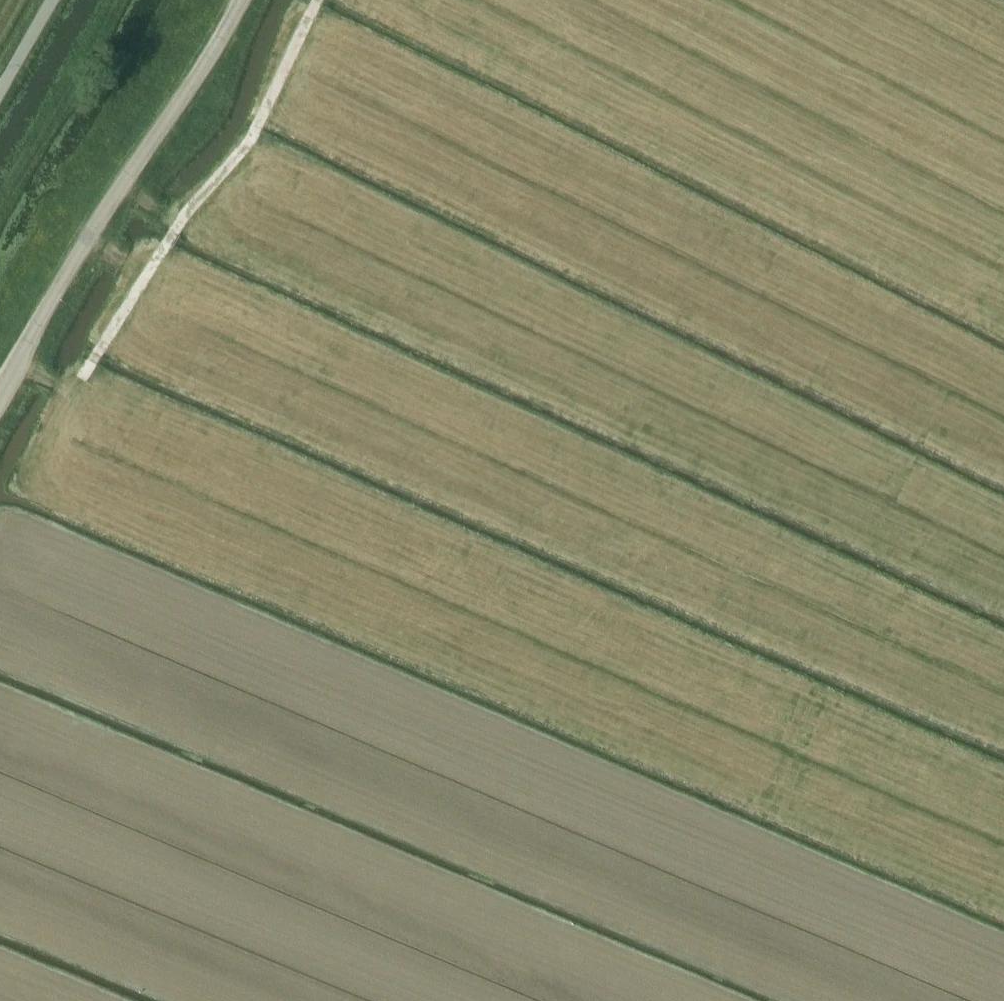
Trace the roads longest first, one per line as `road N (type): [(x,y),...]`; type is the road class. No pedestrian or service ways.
road 1 (track): [(316,0),(246,150),(177,222),(79,385),(62,386),(15,364)]
road 2 (unclassified): [(0,390),(239,0)]

